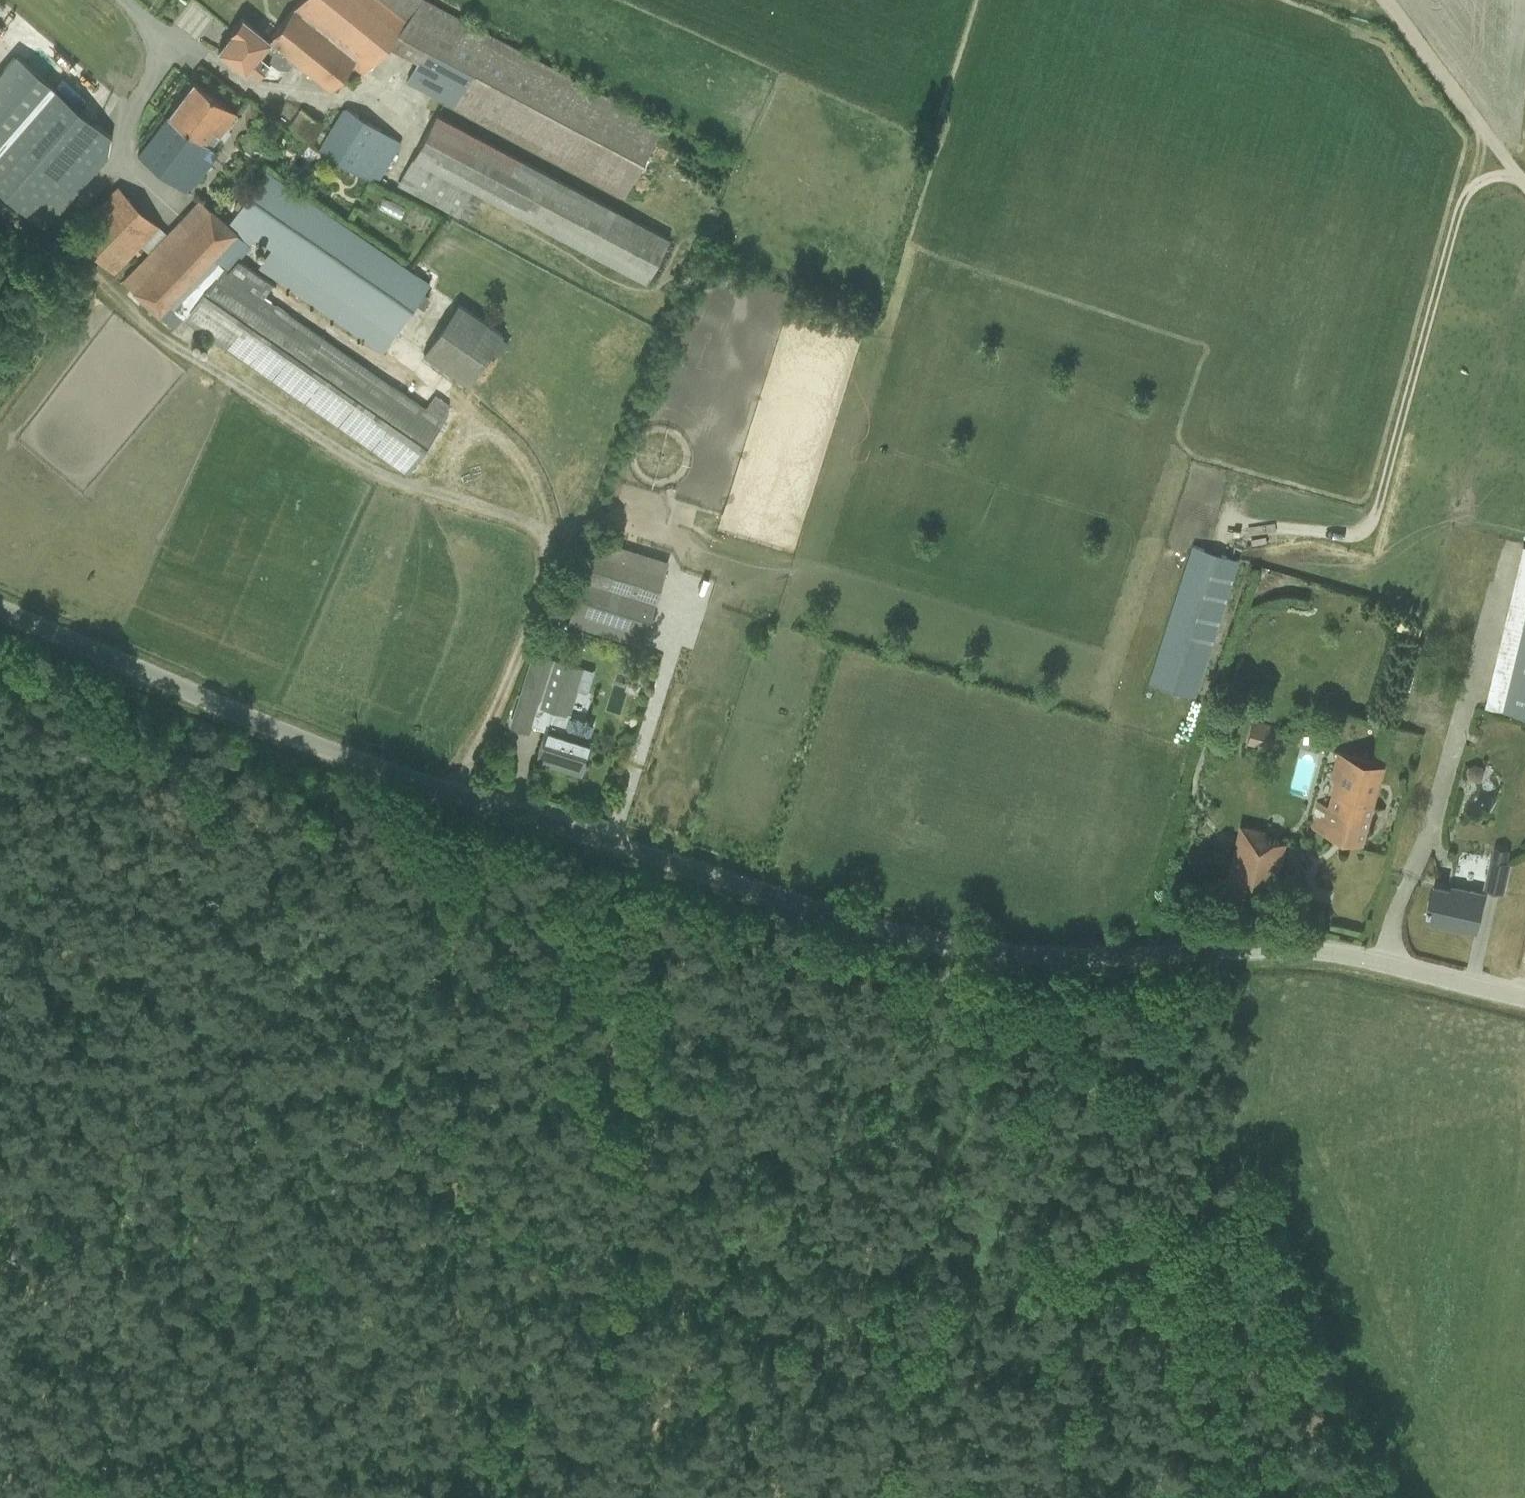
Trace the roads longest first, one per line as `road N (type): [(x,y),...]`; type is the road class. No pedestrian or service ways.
road 1 (unclassified): [(1524,998),(1331,953),(1007,954),(849,921),(337,753),(0,610)]
road 2 (track): [(0,1453),(278,1497)]
road 3 (residential): [(1524,184),(1386,0)]

